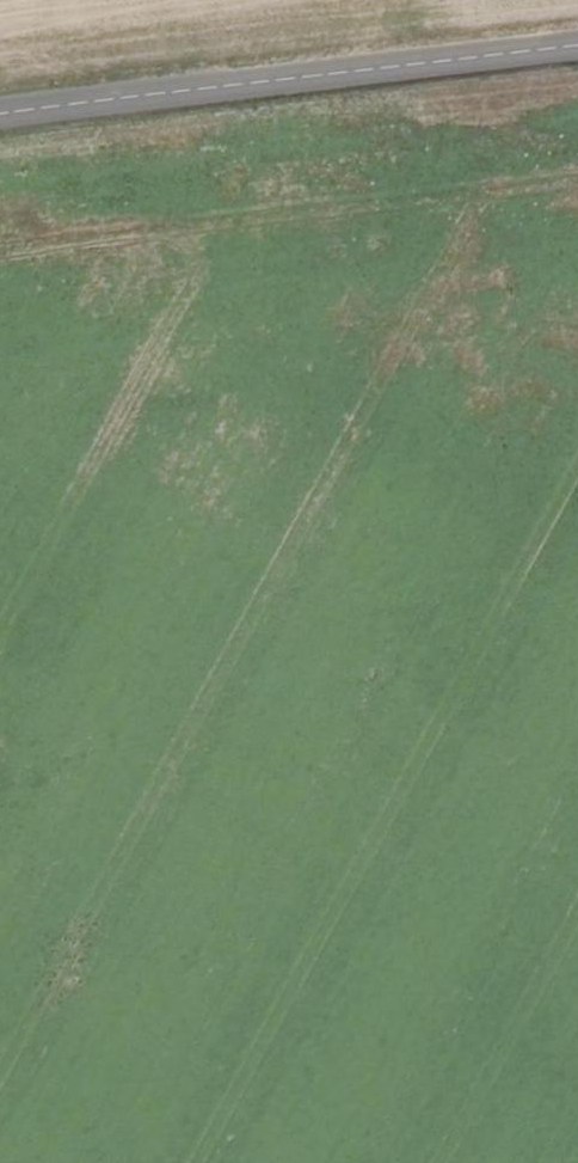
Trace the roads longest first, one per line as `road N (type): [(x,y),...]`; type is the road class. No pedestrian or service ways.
road 1 (tertiary): [(0,115),(577,46)]

